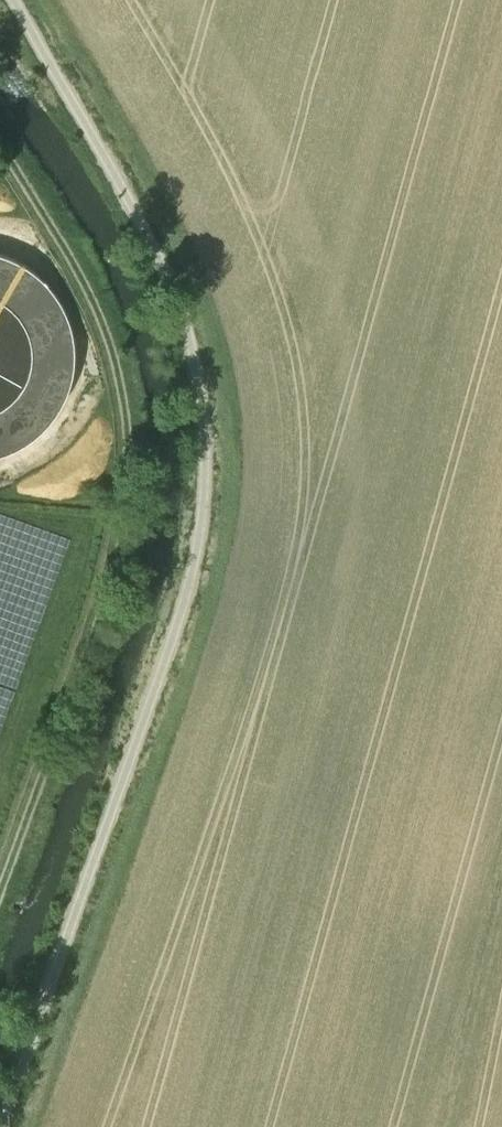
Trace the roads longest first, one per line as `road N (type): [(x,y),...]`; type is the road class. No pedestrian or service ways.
road 1 (track): [(0,1121),(175,629),(204,508),(202,419),(186,336),(156,257),(15,0)]
road 2 (track): [(0,898),(89,656),(125,524),(127,474),(122,401),(107,345),(0,155)]

